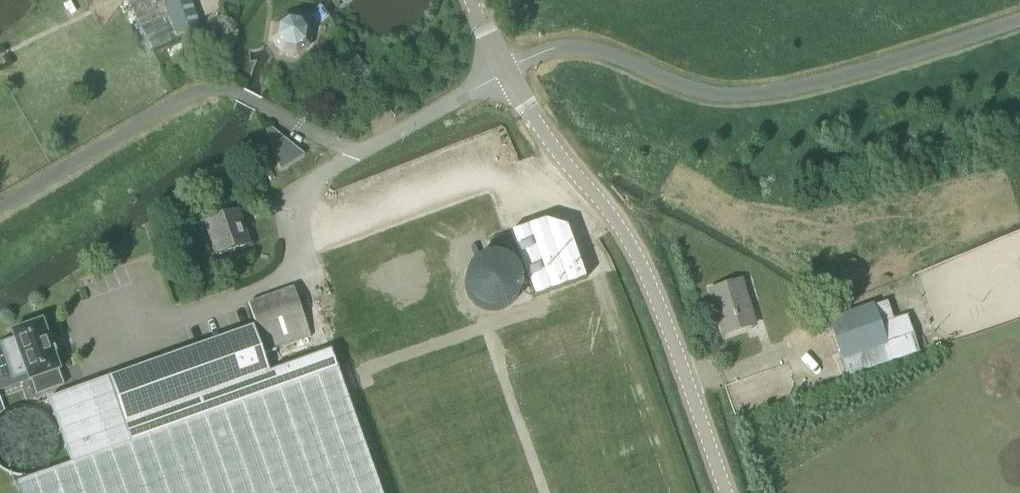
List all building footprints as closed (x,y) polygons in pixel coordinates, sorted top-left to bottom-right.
[(150,50),(180,37),(178,33),(198,26),(189,0),(126,0),(150,50)] [(272,39),(279,51),(294,54),(306,46),(308,30),(302,18),(287,16),(275,24),(272,39)] [(352,52),(337,66),(350,81),(365,66),(352,52)] [(271,128),(265,130),(280,169),(304,154),(271,128)] [(181,211),(186,227),(203,221),(215,256),(248,244),(236,209),(214,217),(209,201),(181,211)] [(544,220),(509,232),(532,298),(585,279),(566,226),(544,220)] [(741,279),(708,289),(722,335),(755,325),(741,279)] [(247,303),(254,324),(264,352),(310,337),(293,287),(247,303)] [(845,376),(918,352),(906,314),(879,323),(873,305),(826,320),(845,376)] [(15,384),(13,378),(25,374),(27,382),(30,381),(35,394),(62,385),(58,371),(60,370),(41,318),(9,330),(12,338),(0,342),(0,390),(15,384)] [(13,484),(16,492),(381,492),(331,351),(268,374),(251,326),(47,399),(70,464),(13,484)]
